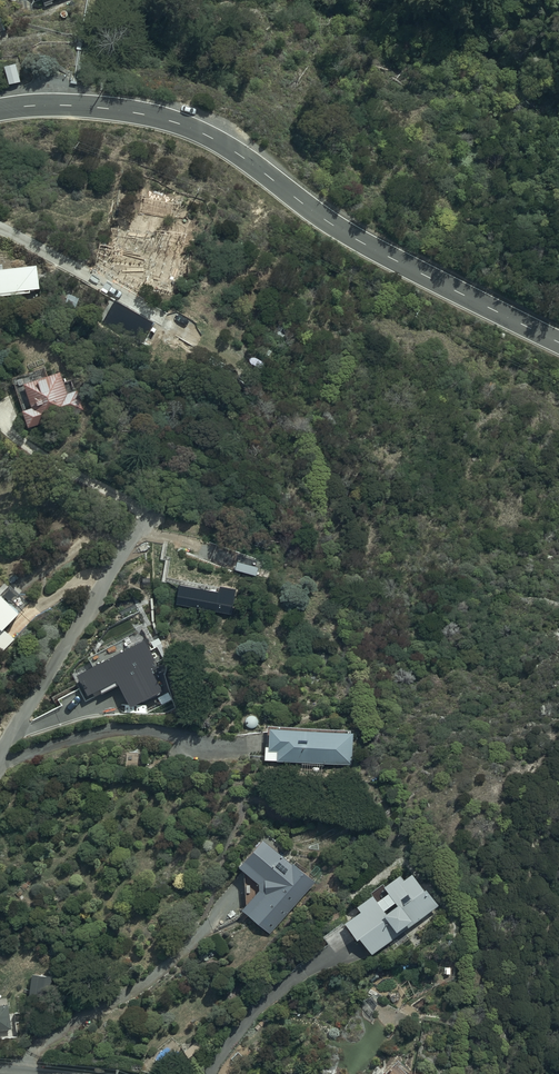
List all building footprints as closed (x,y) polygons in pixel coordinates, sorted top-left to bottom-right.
[(28,0),(11,0),(14,1),(14,10),(33,10),(33,4),(28,0)] [(23,81),(19,59),(6,61),(10,83),(23,81)] [(0,267),(0,295),(31,291),(31,288),(40,287),(38,263),(0,267)] [(80,296),(69,292),(64,304),(75,308),(80,296)] [(46,365),(14,374),(29,426),(44,422),(45,425),(51,423),(50,419),(84,410),(78,389),(67,392),(61,371),(49,374),(46,365)] [(16,639),(4,627),(21,609),(0,590),(0,656),(16,639)] [(253,714),(250,714),(250,715),(249,715),(248,716),(247,717),(247,718),(246,718),(246,719),(246,720),(246,721),(246,722),(246,723),(246,724),(247,724),(247,725),(248,726),(249,727),(250,727),(251,727),(251,728),(252,728),(253,728),(254,728),(254,727),(255,727),(256,727),(256,726),(257,726),(258,725),(258,724),(259,724),(259,723),(259,722),(259,721),(259,720),(259,719),(259,718),(258,717),(258,716),(257,716),(256,715),(255,715),(255,714),(254,714),(253,714)] [(352,733),(352,731),(268,727),(268,732),(269,733),(269,735),(270,735),(269,748),(265,748),(264,763),(353,767),(354,733),(352,733)] [(142,766),(142,751),(126,751),(126,769),(137,769),(137,766),(142,766)] [(270,932),(316,880),(292,858),(295,855),(288,848),(285,852),(264,835),(241,863),(246,868),(247,902),(242,908),(270,932)] [(362,910),(346,923),(358,940),(361,938),(373,955),(441,906),(428,888),(426,890),(414,873),(405,879),(402,874),(385,886),(390,892),(379,899),(375,893),(358,905),(362,910)] [(54,978),(33,974),(30,997),(51,1000),(54,978)] [(0,1007),(0,1033),(10,1032),(7,1006),(0,1007)]
